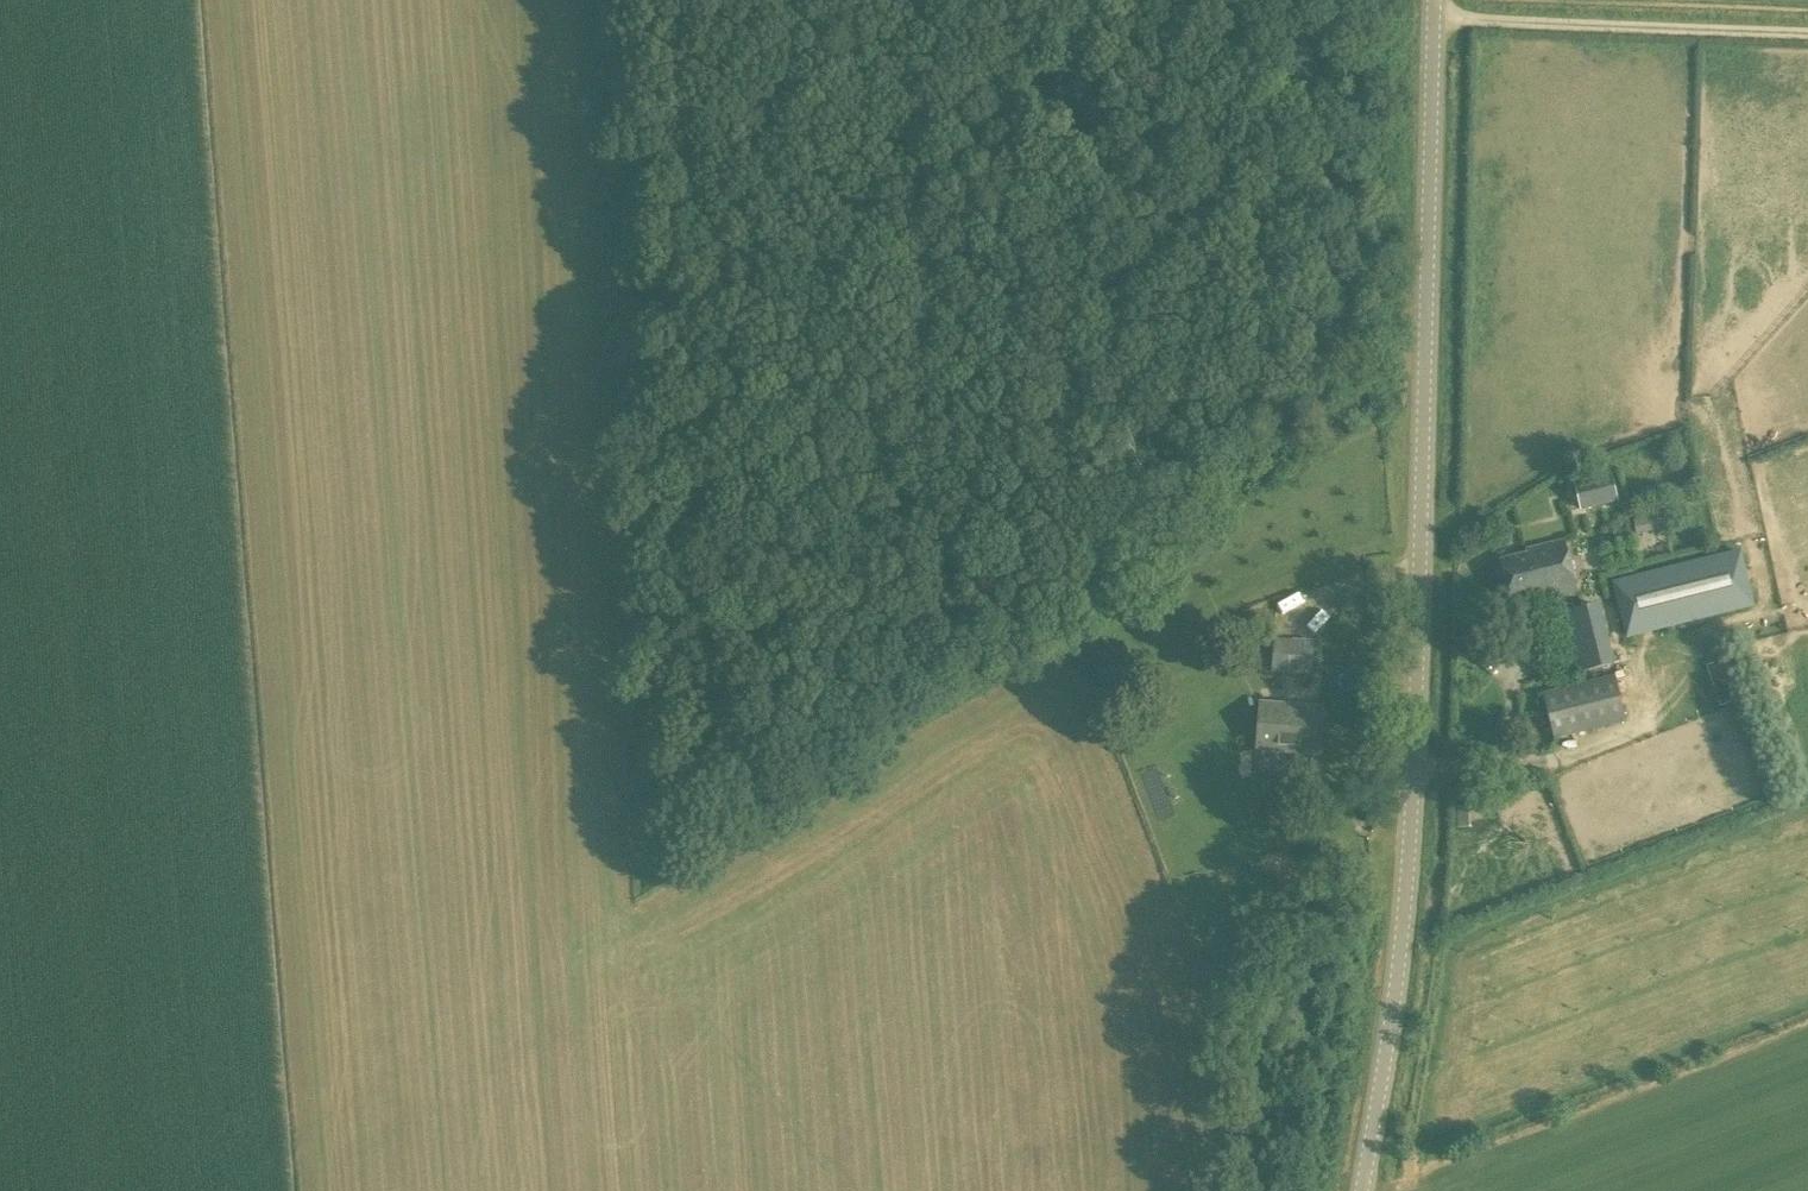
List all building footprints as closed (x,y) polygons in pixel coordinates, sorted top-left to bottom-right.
[(1611,476),(1574,485),(1575,486),(1581,510),(1617,501),(1611,476)] [(1531,603),(1577,591),(1565,540),(1525,550),(1526,554),(1500,560),(1511,604),(1530,599),(1531,603)] [(1729,573),(1632,595),(1643,647),(1741,624),(1729,573)] [(1574,676),(1614,665),(1599,603),(1558,613),(1574,676)] [(1314,642),(1275,639),(1272,674),(1312,677),(1314,642)] [(1553,739),(1625,722),(1614,675),(1542,692),(1553,739)] [(1319,753),(1322,708),(1260,703),(1257,748),(1319,753)] [(1470,806),(1456,807),(1457,827),(1471,827),(1470,806)]
